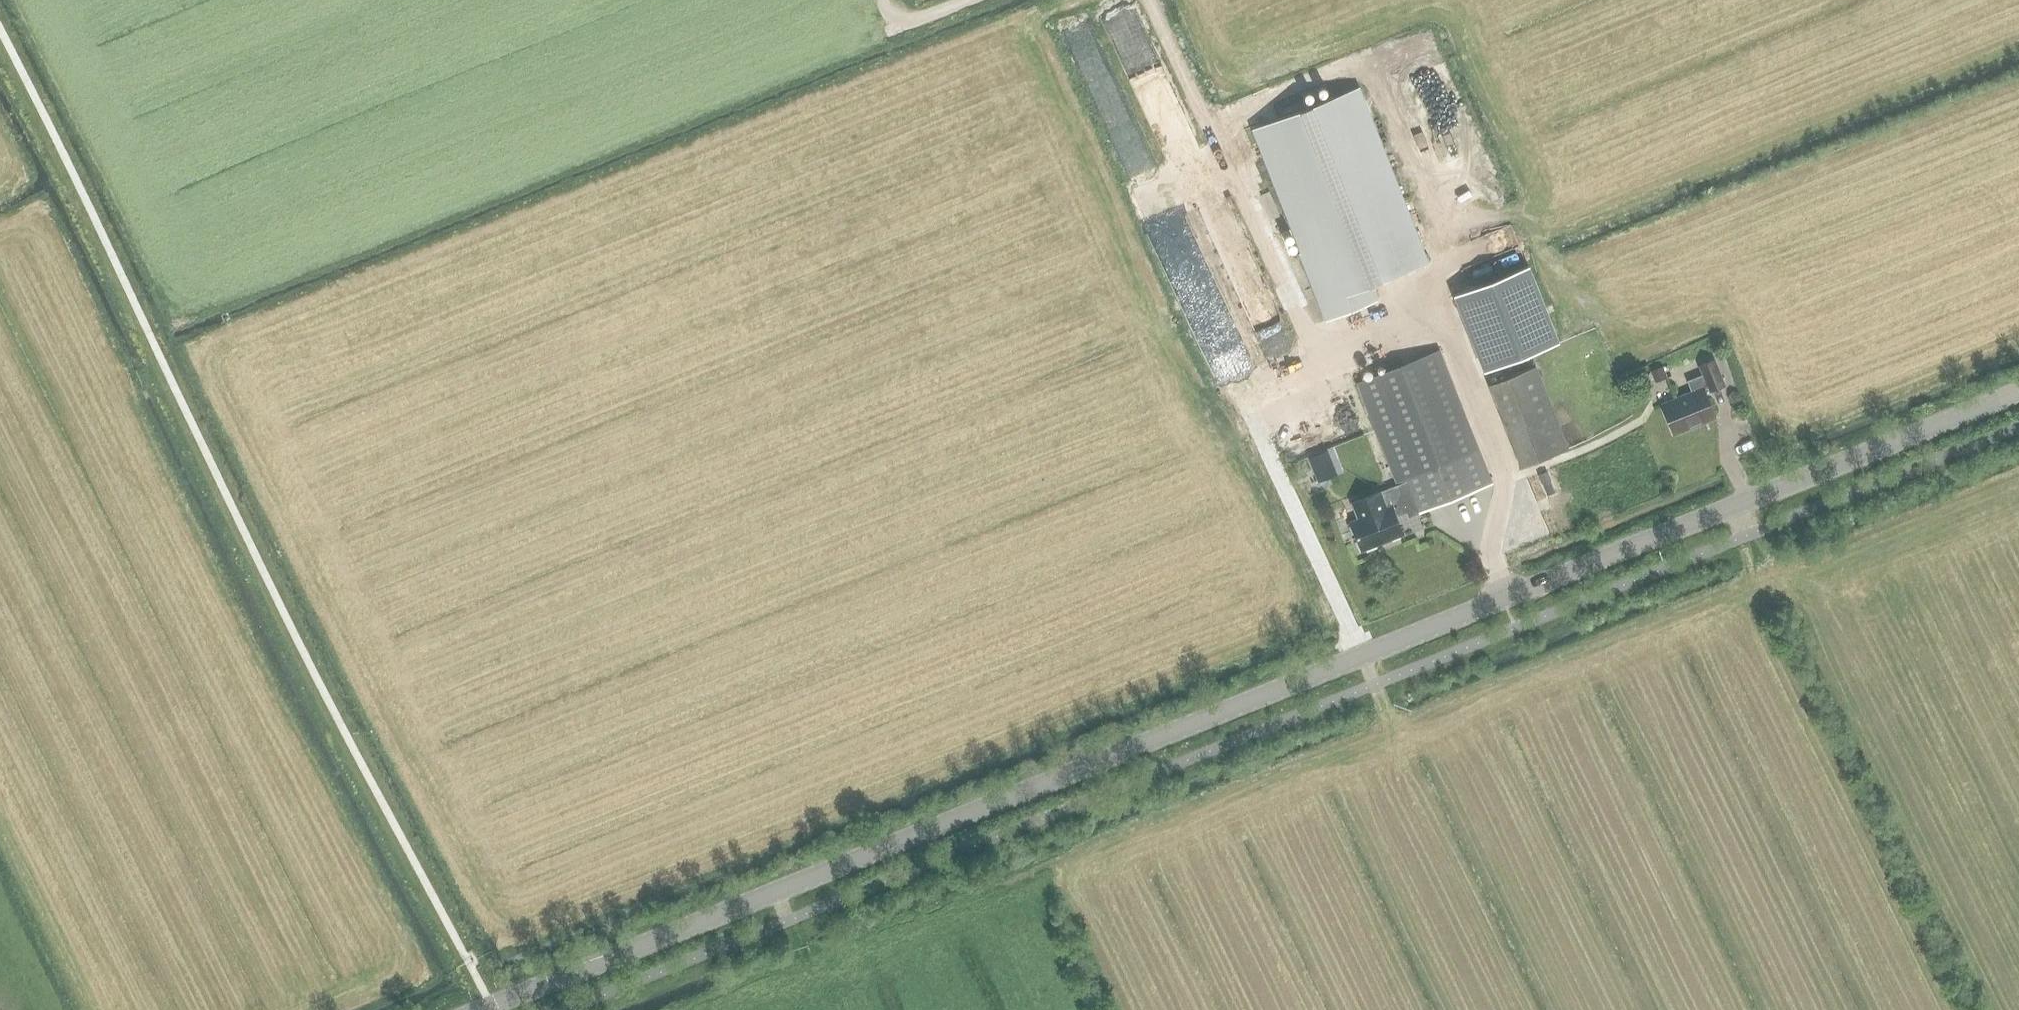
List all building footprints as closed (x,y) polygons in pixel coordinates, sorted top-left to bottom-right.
[(1254,130),(1261,149),(1303,253),(1298,255),(1324,321),(1376,301),(1369,284),(1423,263),(1353,90),(1254,130)] [(1454,295),(1484,371),(1559,342),(1529,266),(1454,295)] [(1356,384),(1398,485),(1353,504),(1359,520),(1351,523),(1363,551),(1403,534),(1396,517),(1408,512),(1410,517),(1493,483),(1439,350),(1356,384)] [(1687,381),(1691,392),(1661,405),(1672,434),(1714,417),(1703,389),(1707,387),(1709,391),(1723,385),(1713,360),(1699,366),(1703,375),(1687,381)] [(1663,366),(1650,371),(1655,382),(1668,377),(1663,366)] [(1505,422),(1522,467),(1567,449),(1550,405),(1505,422)] [(1308,458),(1313,471),(1333,463),(1328,450),(1308,458)]
